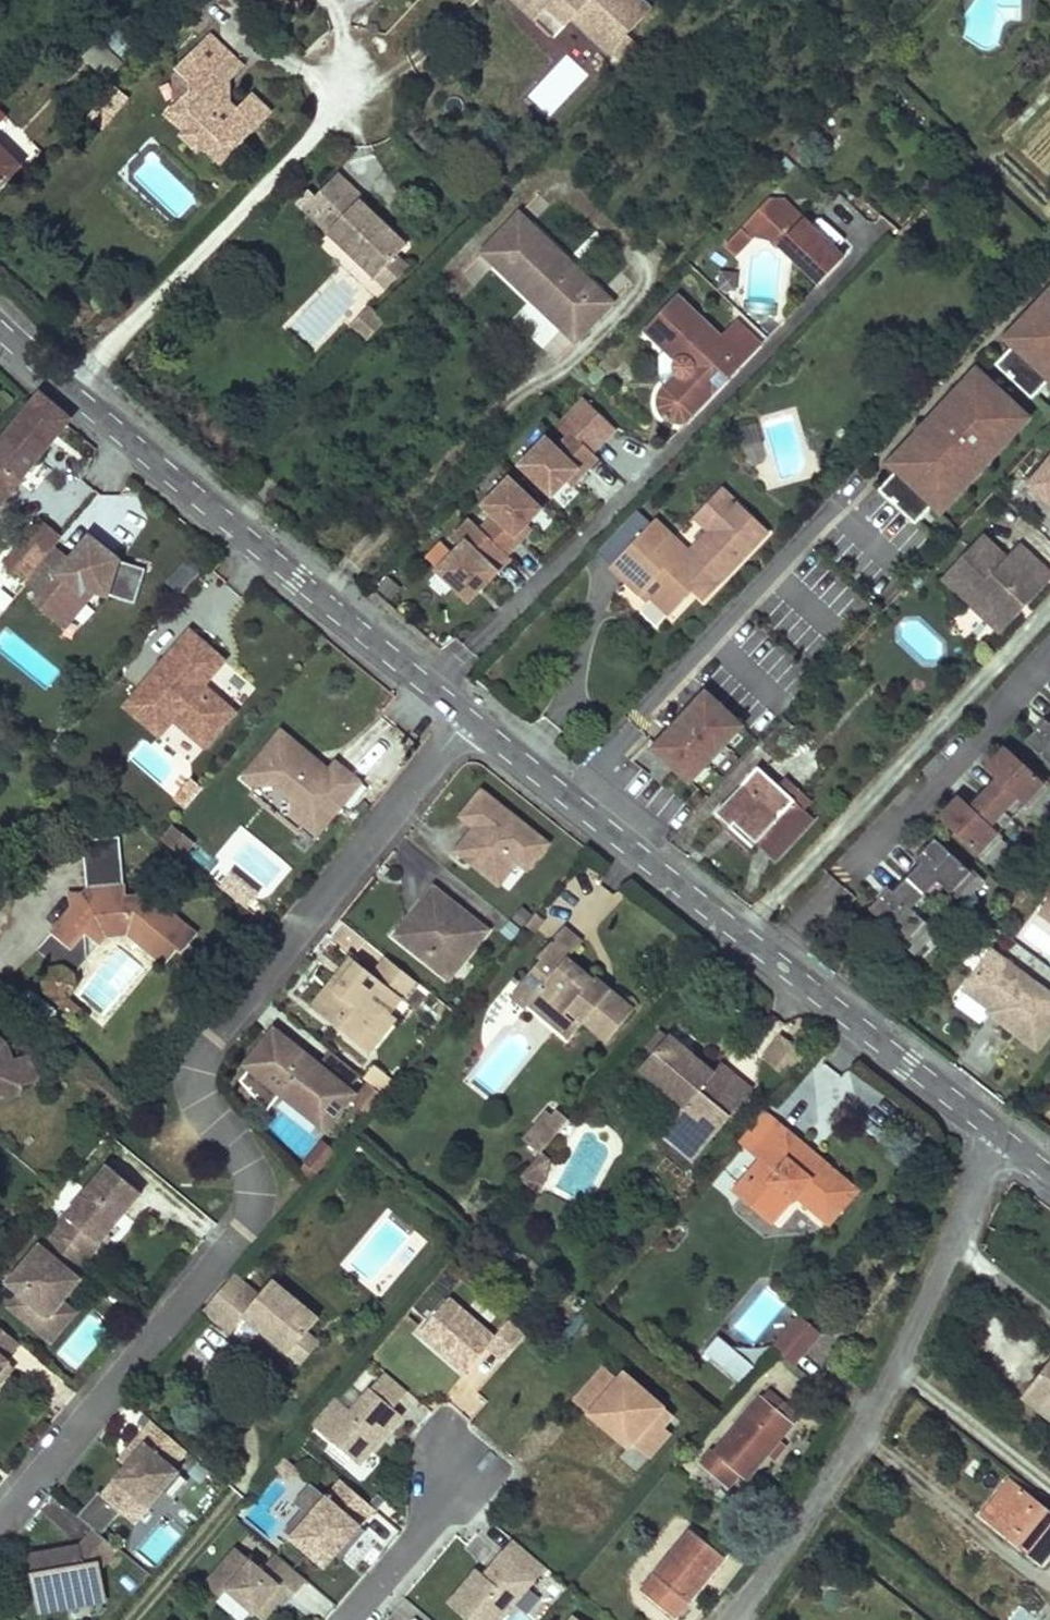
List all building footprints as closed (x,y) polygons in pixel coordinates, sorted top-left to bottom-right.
[(520,7),(535,21),(546,9),(537,0),(526,0),(525,2),(523,0),(512,0),(520,7)] [(643,0),(537,0),(546,9),(535,21),(553,39),(571,20),(584,32),(586,30),(596,39),(594,41),(608,55),(611,52),(619,61),(636,43),(627,35),(652,9),(643,0)] [(297,2),(288,2),(289,11),(297,11),(297,2)] [(118,30),(106,42),(126,61),(138,49),(118,30)] [(594,41),(596,39),(586,30),(584,32),(594,41)] [(241,66),(210,37),(179,70),(182,72),(193,83),(193,91),(182,103),(171,114),(189,131),(204,145),(207,148),(212,142),(227,156),(268,112),(252,97),(238,111),(231,105),(221,95),(221,88),(231,77),(241,66)] [(118,69),(125,63),(101,40),(95,46),(118,69)] [(118,69),(95,46),(83,57),(107,81),(118,69)] [(182,72),(176,79),(176,97),(182,103),(193,91),(193,83),(182,72)] [(231,105),(231,77),(221,88),(221,95),(231,105)] [(90,117),(103,128),(127,99),(114,88),(90,117)] [(199,151),(204,145),(189,131),(184,136),(199,151)] [(222,162),(227,156),(212,142),(207,148),(222,162)] [(19,167),(0,148),(0,186),(19,167)] [(304,210),(375,278),(396,256),(406,246),(360,202),(363,198),(338,174),(304,210)] [(774,241),(819,284),(842,258),(804,221),(804,220),(783,200),(770,200),(724,247),(734,256),(751,239),(771,244),(774,241)] [(614,302),(519,213),(482,252),(576,341),(614,302)] [(407,266),(396,256),(375,278),(386,288),(407,266)] [(997,338),(1006,346),(1045,382),(1049,386),(1049,280),(997,338)] [(761,345),(737,323),(722,339),(678,297),(646,332),(677,361),(675,363),(674,365),(674,367),(674,370),(675,372),(677,374),(664,388),(661,392),(659,397),(658,402),(659,408),(661,413),(665,416),(669,420),(674,422),(679,422),(685,421),(689,419),(693,416),(713,395),(745,362),(761,345)] [(385,322),(369,307),(356,320),(372,335),(385,322)] [(372,335),(356,320),(350,327),(366,342),(372,335)] [(1045,382),(1006,346),(991,363),(1029,399),(1045,382)] [(1030,417),(972,364),(881,463),(890,472),(929,508),(939,517),(1030,417)] [(0,443),(0,505),(67,424),(70,419),(40,394),(34,402),(0,443)] [(581,396),(557,421),(568,431),(554,446),(541,433),(511,465),(548,500),(567,480),(572,485),(597,458),(592,454),(616,429),(581,396)] [(1025,488),(1049,510),(1049,459),(1025,488)] [(929,508),(890,472),(874,489),(913,525),(929,508)] [(531,532),(523,525),(540,508),(505,474),(475,505),(488,517),(476,529),(505,558),(531,532)] [(736,504),(722,490),(696,518),(710,531),(689,553),(693,556),(717,531),(714,527),(736,504)] [(767,533),(736,504),(714,527),(717,531),(693,556),(689,553),(655,520),(610,567),(639,595),(644,590),(651,597),(670,615),(694,590),(704,599),(767,533)] [(41,519),(4,564),(26,582),(54,548),(63,537),(41,519)] [(447,538),(454,545),(428,571),(464,605),(489,579),(490,580),(509,561),(505,558),(476,529),(465,519),(447,538)] [(1019,604),(1021,606),(1049,577),(1027,556),(1014,569),(1002,558),(978,535),(942,574),(968,598),(963,603),(996,634),(1015,613),(1012,611),(1019,604)] [(146,573),(122,565),(91,539),(71,563),(54,548),(26,582),(22,587),(39,601),(32,609),(63,635),(92,601),(107,606),(111,599),(135,607),(146,573)] [(1027,556),(1015,544),(1002,558),(1014,569),(1027,556)] [(178,566),(170,588),(187,595),(195,573),(178,566)] [(963,603),(968,598),(942,574),(937,579),(963,603)] [(646,602),(651,597),(644,590),(639,595),(646,602)] [(1019,604),(1012,611),(1015,613),(1021,606),(1019,604)] [(188,633),(137,692),(171,721),(203,749),(232,714),(208,694),(204,699),(196,693),(201,687),(222,663),(188,633)] [(208,694),(201,687),(196,693),(204,699),(208,694)] [(740,727),(700,689),(644,748),(684,786),(740,727)] [(171,721),(137,692),(123,708),(156,737),(171,721)] [(1046,724),(1041,719),(1020,742),(1049,769),(1049,720),(1046,724)] [(364,780),(337,758),(330,766),(325,772),(315,764),(309,764),(309,760),(314,753),(282,726),(243,773),(259,785),(274,783),(292,798),(293,814),(319,835),(364,780)] [(977,856),(1043,784),(1000,745),(981,766),(993,777),(966,806),(954,794),(933,816),(977,856)] [(330,766),(314,753),(309,760),(309,764),(315,764),(325,772),(330,766)] [(733,822),(756,843),(774,860),(813,818),(758,768),(716,813),(730,826),(733,822)] [(527,866),(546,842),(483,791),(463,815),(477,826),(458,849),(494,878),(513,855),(517,858),(527,866)] [(749,851),(756,843),(733,822),(730,826),(726,830),(749,851)] [(83,841),(84,861),(121,858),(119,838),(83,841)] [(901,943),(968,870),(932,838),(912,859),(917,864),(890,892),(885,887),(865,910),(901,943)] [(517,858),(513,855),(494,878),(498,881),(517,858)] [(84,861),(87,888),(88,889),(51,934),(70,949),(84,933),(99,945),(106,937),(128,935),(166,966),(179,949),(183,952),(197,935),(150,896),(125,898),(121,858),(84,861)] [(251,907),(258,889),(227,877),(220,895),(251,907)] [(448,977),(486,929),(433,886),(420,901),(430,909),(422,917),(413,918),(398,937),(448,977)] [(422,917),(430,909),(420,901),(394,934),(398,937),(413,918),(422,917)] [(1039,919),(1049,927),(1049,904),(1039,919)] [(537,913),(526,926),(534,933),(545,920),(537,913)] [(541,961),(521,984),(535,996),(532,1000),(559,1023),(565,1016),(580,999),(593,1010),(583,1022),(607,1042),(634,1010),(610,990),(606,995),(593,984),(595,981),(569,959),(582,943),(565,928),(538,958),(541,961)] [(70,949),(51,934),(38,950),(60,968),(65,969),(69,971),(73,976),(99,945),(84,933),(70,949)] [(1037,1048),(1049,1030),(1049,995),(992,952),(964,990),(991,1009),(996,1002),(1007,1009),(1001,1017),(1018,1029),(1016,1033),(1037,1048)] [(315,1010),(356,960),(349,955),(309,1005),(315,1010)] [(354,1041),(378,1012),(387,1010),(390,1013),(402,998),(405,1000),(419,983),(385,955),(371,973),(356,960),(315,1010),(354,1041)] [(75,980),(73,976),(69,971),(65,969),(60,968),(55,969),(51,971),(47,975),(46,980),(45,985),(47,990),(51,994),(55,997),(60,998),(65,997),(70,994),(73,990),(75,985),(75,980)] [(593,984),(606,995),(610,990),(597,979),(595,981),(593,984)] [(521,984),(510,997),(524,1009),(532,1000),(535,996),(521,984)] [(565,1016),(578,1028),(583,1022),(593,1010),(580,999),(565,1016)] [(996,1002),(991,1009),(988,1012),(1016,1033),(1018,1029),(1001,1017),(1007,1009),(996,1002)] [(368,1053),(396,1018),(390,1013),(387,1010),(378,1012),(354,1041),(368,1053)] [(776,1034),(761,1067),(789,1080),(805,1048),(776,1034)] [(687,1050),(669,1035),(640,1069),(684,1107),(661,1134),(692,1161),(751,1090),(720,1064),(713,1072),(692,1055),(689,1059),(683,1054),(687,1050)] [(368,1081),(330,1050),(313,1072),(271,1037),(250,1063),(252,1064),(241,1079),(268,1110),(283,1090),(324,1124),(349,1094),(354,1098),(368,1081)] [(6,1045),(0,1040),(0,1088),(2,1093),(8,1097),(19,1093),(22,1087),(37,1081),(27,1054),(12,1060),(6,1045)] [(692,1055),(687,1050),(683,1054),(689,1059),(692,1055)] [(541,1152),(569,1119),(558,1109),(553,1115),(548,1110),(524,1138),(541,1152)] [(737,1140),(751,1153),(777,1122),(762,1110),(737,1140)] [(760,1160),(733,1192),(759,1215),(763,1211),(779,1191),(792,1202),(796,1197),(829,1225),(858,1190),(813,1152),(806,1161),(795,1152),(802,1144),(777,1122),(751,1153),(760,1160)] [(313,1182),(336,1155),(322,1143),(299,1170),(313,1182)] [(813,1152),(802,1144),(795,1152),(806,1161),(813,1152)] [(541,1152),(534,1160),(539,1165),(533,1175),(527,1183),(537,1191),(544,1183),(549,1159),(541,1152)] [(539,1165),(534,1160),(520,1177),(527,1183),(533,1175),(539,1165)] [(86,1257),(141,1193),(108,1164),(53,1229),(86,1257)] [(763,1211),(776,1222),(792,1202),(779,1191),(763,1211)] [(60,1301),(56,1297),(62,1290),(69,1290),(78,1279),(72,1273),(86,1257),(53,1229),(9,1282),(21,1292),(10,1306),(37,1328),(60,1301)] [(203,1311),(216,1322),(246,1285),(233,1274),(203,1311)] [(246,1285),(216,1322),(230,1333),(244,1317),(264,1333),(267,1330),(272,1334),(269,1337),(289,1354),(307,1333),(318,1319),(273,1281),(260,1296),(246,1285)] [(60,1301),(69,1290),(62,1290),(56,1297),(60,1301)] [(508,1321),(495,1338),(449,1299),(419,1334),(465,1373),(487,1347),(504,1361),(525,1335),(508,1321)] [(49,1339),(72,1311),(60,1301),(37,1328),(49,1339)] [(799,1314),(772,1347),(795,1366),(822,1334),(799,1314)] [(8,1362),(5,1359),(19,1343),(0,1327),(0,1371),(8,1362)] [(307,1333),(289,1354),(302,1364),(319,1343),(307,1333)] [(755,1370),(719,1339),(704,1357),(740,1387),(755,1370)] [(1027,1391),(1049,1410),(1049,1361),(1027,1391)] [(13,1366),(8,1362),(0,1371),(0,1376),(3,1378),(13,1366)] [(630,1457),(635,1451),(651,1465),(673,1439),(666,1433),(677,1421),(625,1377),(619,1384),(603,1371),(574,1405),(590,1419),(588,1421),(630,1457)] [(385,1373),(351,1413),(335,1399),(313,1424),(360,1465),(401,1416),(393,1409),(407,1392),(385,1373)] [(768,1390),(762,1397),(793,1422),(798,1416),(768,1390)] [(1027,1391),(1022,1397),(1049,1419),(1049,1410),(1027,1391)] [(712,1450),(700,1464),(727,1487),(738,1473),(745,1479),(766,1453),(779,1439),(793,1422),(762,1397),(715,1452),(712,1450)] [(811,1414),(816,1423),(828,1415),(822,1406),(811,1414)] [(170,1500),(201,1465),(152,1423),(137,1440),(144,1447),(125,1468),(101,1497),(132,1524),(161,1491),(170,1500)] [(766,1453),(773,1459),(785,1445),(779,1439),(766,1453)] [(137,1440),(118,1462),(125,1468),(144,1447),(137,1440)] [(292,1483),(299,1475),(282,1460),(275,1468),(292,1483)] [(982,1515),(1042,1562),(1049,1551),(1049,1514),(1009,1481),(982,1515)] [(349,1551),(366,1532),(359,1527),(374,1510),(341,1482),(327,1499),(310,1484),(294,1503),(302,1510),(310,1518),(292,1539),(325,1567),(335,1555),(343,1546),(349,1551)] [(302,1510),(283,1532),(292,1539),(310,1518),(302,1510)] [(491,1524),(469,1549),(486,1563),(508,1539),(491,1524)] [(87,1587),(101,1585),(97,1564),(104,1563),(116,1548),(93,1530),(79,1546),(29,1555),(38,1609),(89,1600),(87,1587)] [(692,1530),(655,1575),(663,1582),(651,1596),(675,1616),(724,1556),(692,1530)] [(482,1578),(477,1584),(470,1578),(448,1604),(467,1619),(501,1619),(546,1567),(513,1540),(484,1575),(482,1578)] [(335,1555),(341,1561),(349,1551),(343,1546),(335,1555)] [(292,1598),(306,1581),(275,1554),(261,1571),(236,1549),(206,1584),(221,1597),(226,1590),(255,1615),(261,1619),(264,1619),(286,1594),(292,1598)] [(477,1570),(470,1578),(477,1584),(482,1578),(484,1575),(477,1570)] [(655,1575),(643,1589),(651,1596),(663,1582),(655,1575)] [(89,1600),(103,1597),(101,1585),(87,1587),(89,1600)] [(221,1597),(215,1603),(235,1619),(251,1619),(255,1615),(226,1590),(221,1597)]
